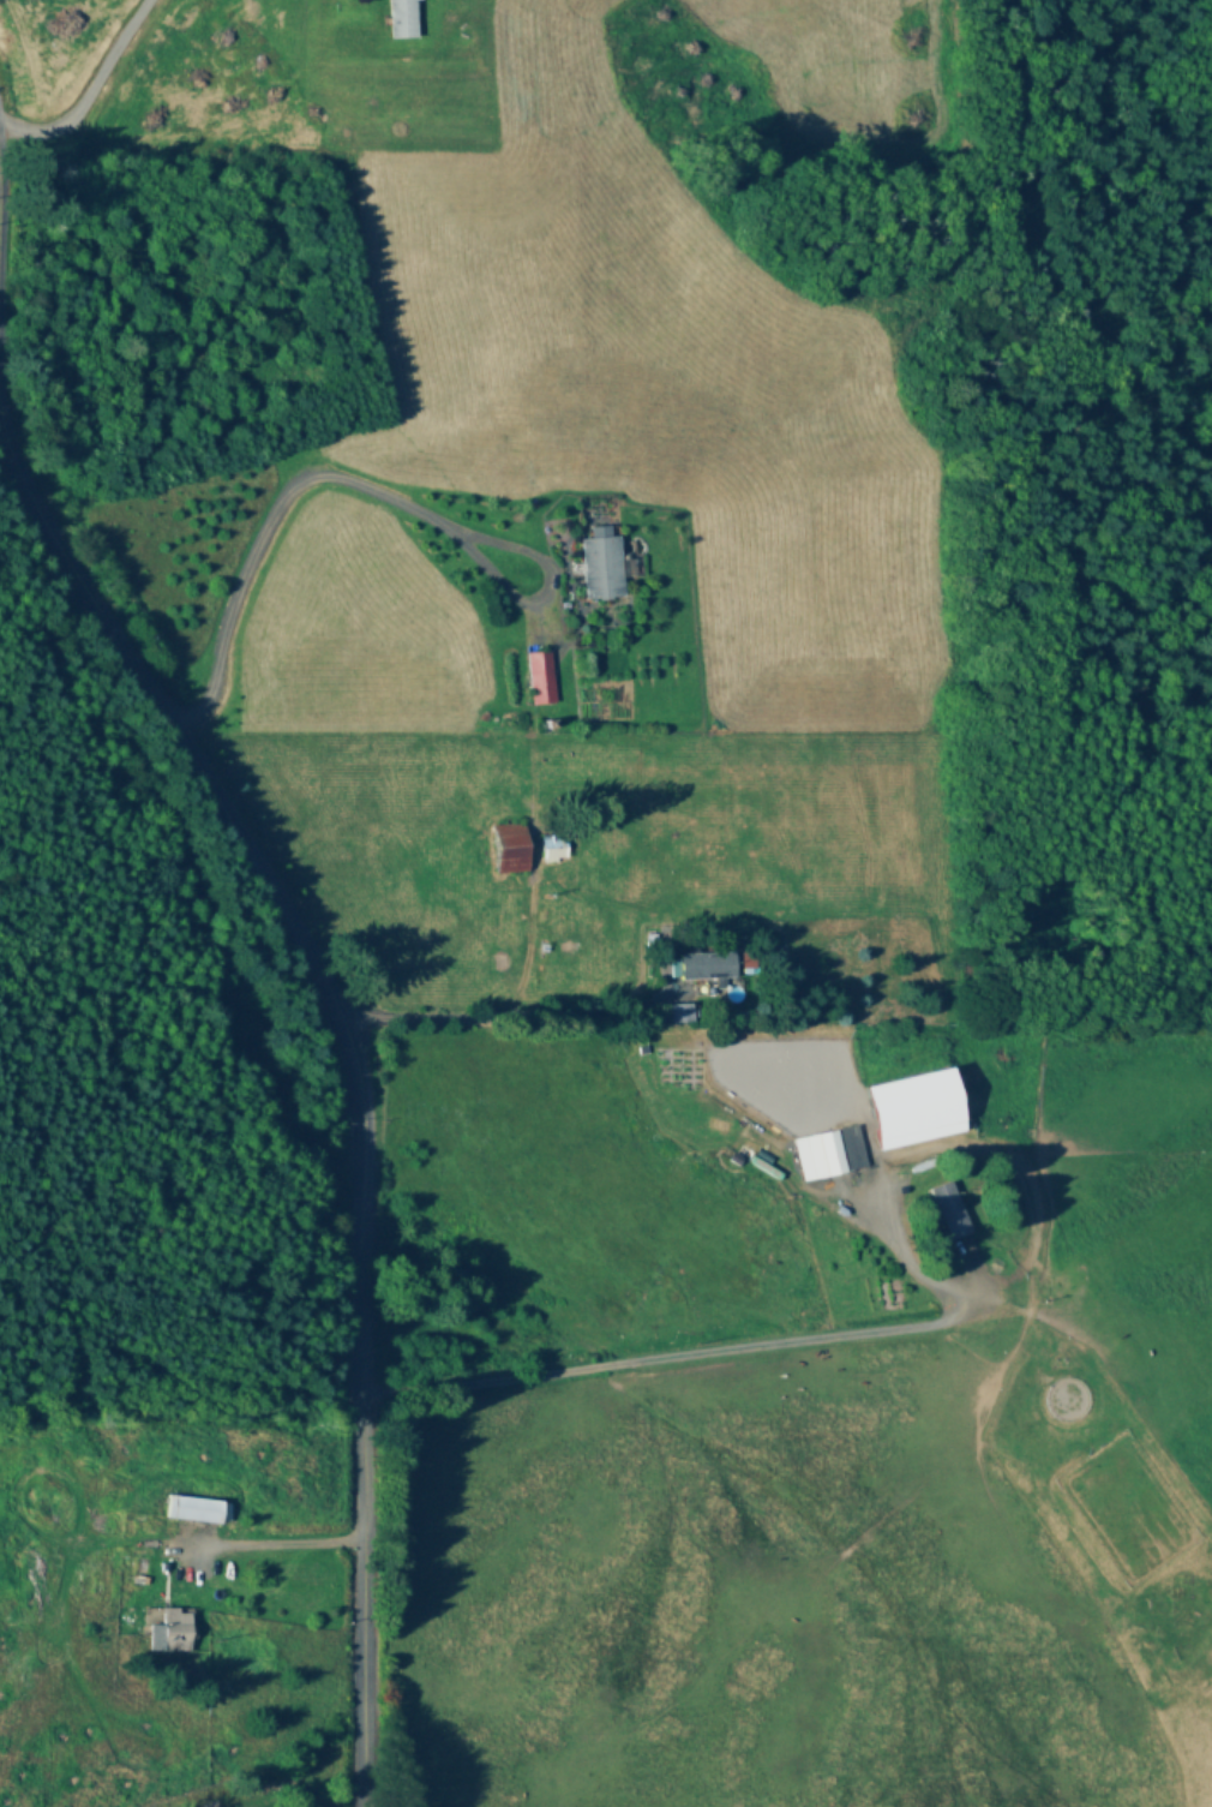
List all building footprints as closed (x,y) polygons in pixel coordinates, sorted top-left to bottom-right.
[(418,0),(390,0),(390,39),(418,39),(418,0)] [(582,602),(622,601),(619,538),(580,539),(582,602)] [(552,704),(549,653),(525,655),(529,706),(552,704)] [(492,826),(492,874),(526,873),(526,826),(492,826)] [(539,862),(565,862),(565,838),(539,838),(539,862)] [(737,980),(737,953),(678,954),(678,980),(737,980)] [(955,1070),(867,1085),(878,1150),(966,1134),(955,1070)] [(866,1170),(858,1126),(792,1139),(801,1183),(866,1170)] [(929,1191),(950,1242),(972,1234),(951,1182),(929,1191)] [(168,1518),(224,1525),(227,1502),(171,1495),(168,1518)] [(191,1654),(192,1609),(163,1609),(162,1627),(149,1626),(149,1654),(191,1654)]
